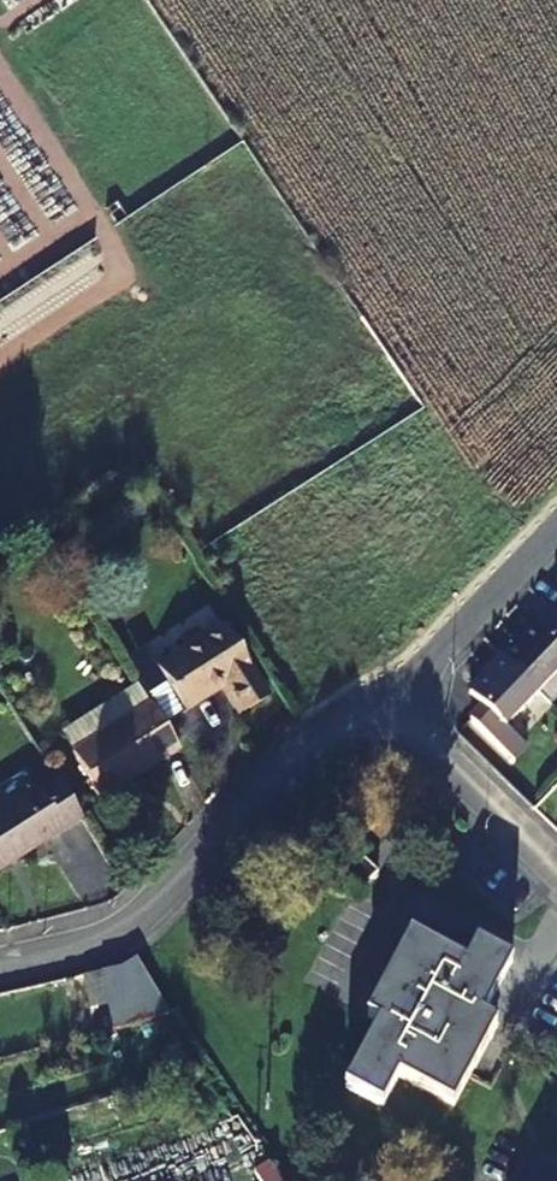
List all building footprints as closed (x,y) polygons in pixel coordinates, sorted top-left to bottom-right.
[(540,693),(556,675),(556,614),(542,628),(537,624),(520,641),(515,636),(499,653),(540,693)] [(179,708),(204,692),(207,698),(220,690),(237,718),(265,700),(221,628),(154,670),(179,708)] [(527,746),(508,726),(540,693),(499,653),(482,670),(486,675),(470,691),(483,704),(471,717),(515,759),(527,746)] [(182,714),(207,698),(204,692),(179,708),(182,714)] [(128,774),(131,779),(177,750),(148,705),(70,753),(95,794),(128,774)] [(99,799),(131,779),(128,774),(95,794),(99,799)] [(59,831),(78,818),(53,779),(36,791),(33,785),(0,806),(0,869),(9,863),(6,859),(55,826),(59,831)] [(355,884),(360,890),(377,873),(361,858),(345,875),(355,884)] [(454,1105),(479,1058),(497,1024),(484,1017),(513,962),(478,944),(467,964),(413,936),(369,1017),(380,1024),(346,1087),(382,1107),(398,1078),(454,1105)] [(173,1012),(138,960),(124,968),(101,973),(109,1005),(116,1028),(173,1012)] [(101,973),(84,977),(90,1003),(91,1009),(109,1005),(101,973)]
